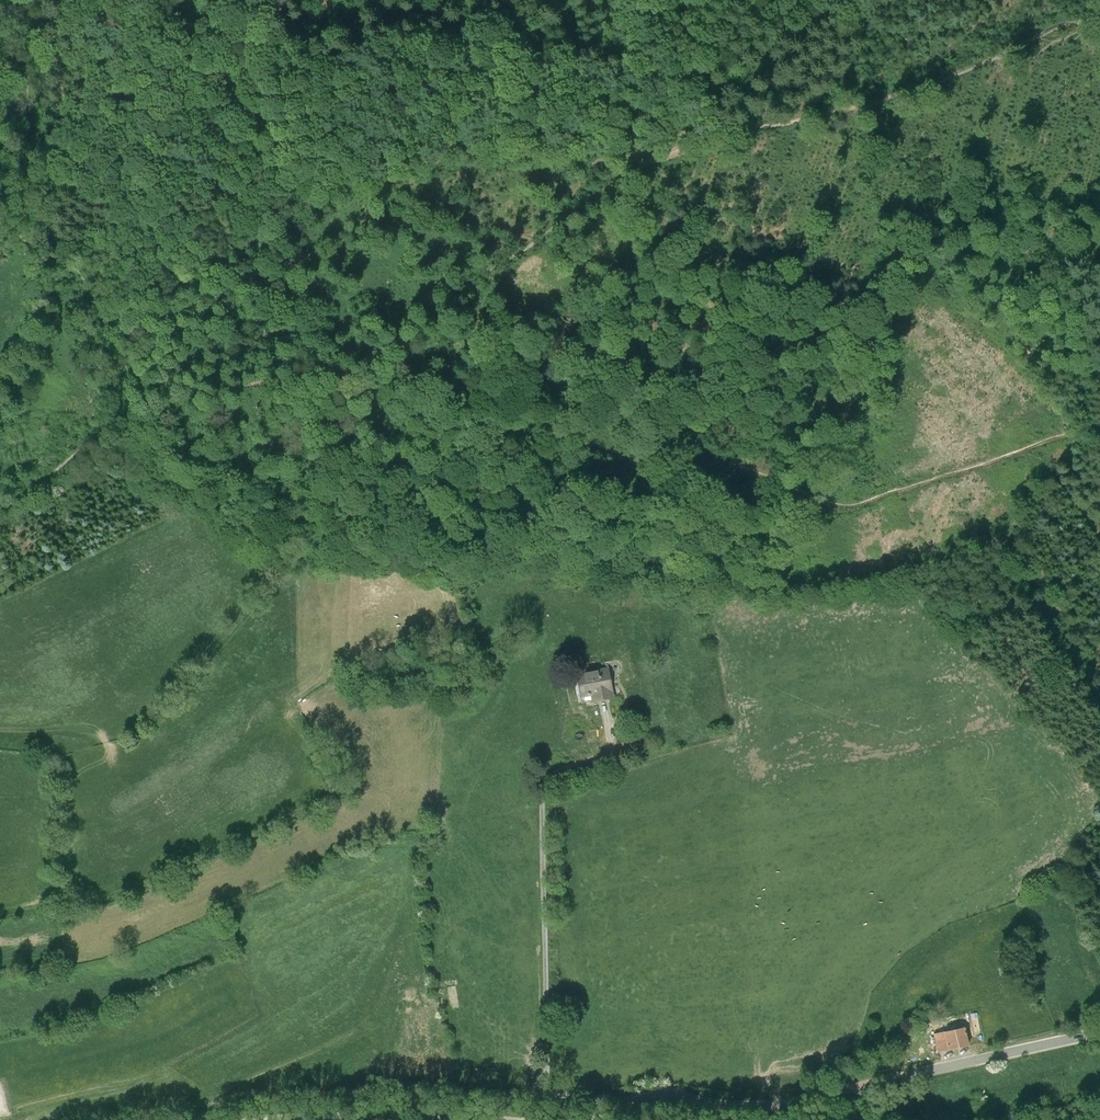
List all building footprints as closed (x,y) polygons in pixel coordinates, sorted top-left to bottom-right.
[(611,669),(579,675),(583,698),(592,697),(593,704),(616,700),(611,669)] [(972,1033),(940,1040),(944,1058),(976,1051),(972,1033)]
